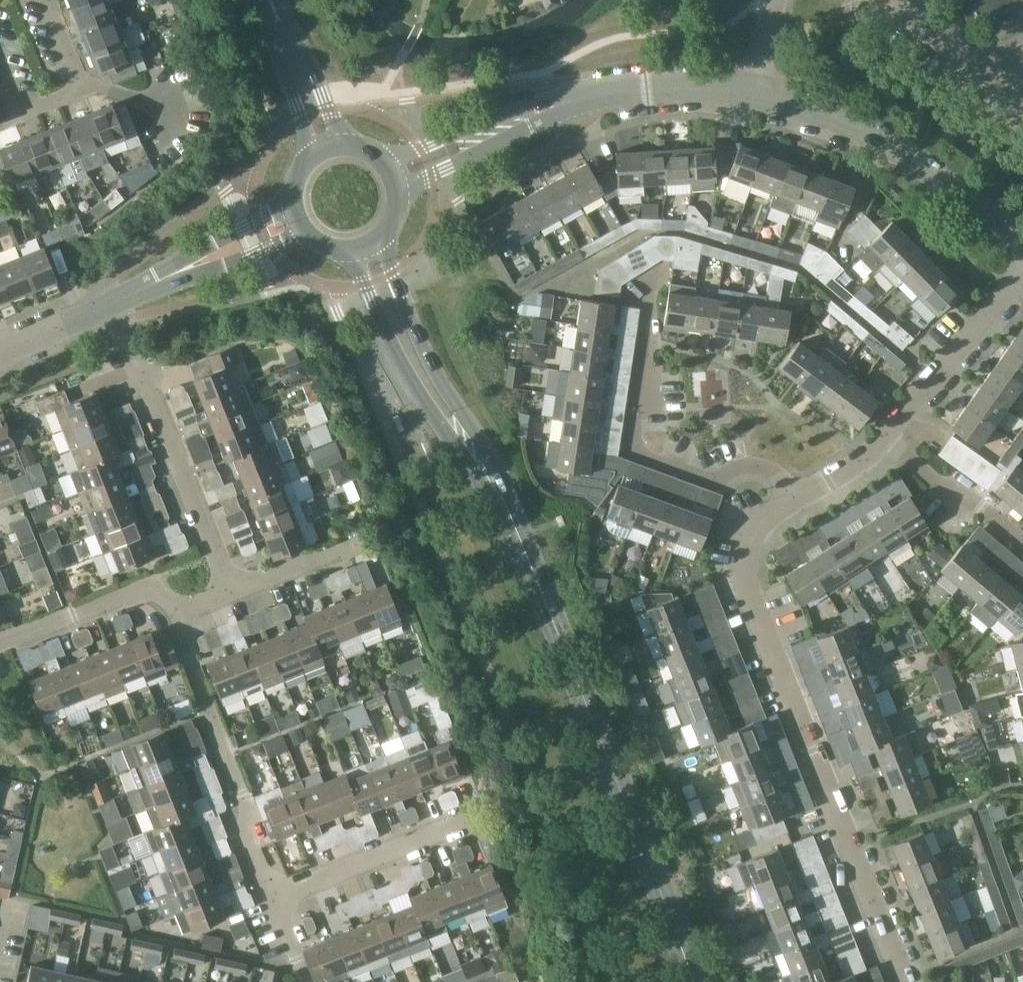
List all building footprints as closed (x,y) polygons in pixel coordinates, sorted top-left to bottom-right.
[(72,8),(93,0),(69,0),(72,8)] [(81,31),(114,17),(109,4),(121,0),(93,0),(72,8),(81,31)] [(176,9),(179,17),(189,13),(184,0),(182,0),(177,2),(176,9)] [(558,0),(542,0),(547,9),(559,3),(558,0)] [(968,24),(1022,2),(1022,0),(958,0),(968,24)] [(81,31),(90,53),(142,32),(138,23),(120,30),(114,17),(81,31)] [(142,32),(90,53),(99,76),(108,72),(113,84),(136,75),(131,63),(132,63),(127,49),(146,42),(142,32)] [(153,32),(144,36),(147,42),(156,38),(153,32)] [(112,104),(89,113),(102,147),(124,138),(128,149),(141,144),(126,105),(114,110),(112,104)] [(89,113),(66,122),(80,156),(102,147),(89,113)] [(66,122),(44,131),(65,182),(75,178),(76,176),(69,160),(80,156),(66,122)] [(22,140),(35,173),(45,169),(52,185),(55,186),(65,182),(44,131),(22,140)] [(35,173),(22,140),(0,149),(0,151),(12,182),(35,173)] [(745,202),(752,184),(763,153),(740,144),(722,194),(745,202)] [(714,146),(688,148),(690,181),(690,190),(716,188),(714,146)] [(688,148),(665,149),(667,183),(690,181),(688,148)] [(665,149),(641,151),(643,184),(667,183),(665,149)] [(617,167),(595,178),(603,192),(607,199),(619,193),(619,196),(644,194),(643,184),(641,151),(616,152),(617,167)] [(752,184),(774,193),(786,161),(763,153),(752,184)] [(793,213),(797,201),(809,170),(786,161),(774,193),(770,205),(793,213)] [(587,162),(565,174),(581,204),(603,192),(595,178),(587,162)] [(132,192),(158,173),(150,163),(119,176),(132,192)] [(797,201),(819,209),(831,178),(809,170),(797,201)] [(565,174),(543,186),(559,216),(581,204),(565,174)] [(838,229),(842,218),(843,218),(854,186),(831,178),(819,209),(815,221),(838,229)] [(543,186),(523,197),(539,227),(559,216),(543,186)] [(117,191),(103,202),(111,212),(125,201),(117,191)] [(523,197),(502,209),(518,239),(539,227),(523,197)] [(17,201),(2,208),(6,219),(22,213),(17,201)] [(111,212),(103,202),(90,213),(98,223),(111,212)] [(518,239),(502,209),(480,222),(496,251),(518,239)] [(848,230),(856,239),(873,222),(865,213),(848,230)] [(637,228),(662,229),(662,219),(637,218),(637,228)] [(662,229),(684,230),(686,219),(662,219),(662,229)] [(684,230),(708,236),(710,227),(686,219),(684,230)] [(868,244),(886,262),(910,239),(892,221),(882,231),(868,244)] [(865,248),(868,244),(882,231),(873,222),(856,239),(865,248)] [(73,225),(57,232),(62,243),(77,237),(73,225)] [(621,225),(599,237),(604,246),(626,234),(621,225)] [(708,236),(730,243),(733,233),(710,227),(708,236)] [(62,243),(57,232),(41,238),(46,250),(62,243)] [(730,243),(754,250),(757,240),(733,233),(730,243)] [(652,265),(661,259),(655,235),(639,244),(652,265)] [(674,261),(676,245),(678,235),(655,235),(661,259),(674,261)] [(676,245),(700,253),(703,243),(678,235),(676,245)] [(599,237),(578,249),(583,258),(604,246),(599,237)] [(896,285),(903,279),(927,256),(910,239),(886,262),(880,268),(896,285)] [(754,250),(776,257),(780,247),(757,240),(754,250)] [(700,253),(724,260),(726,250),(703,243),(700,253)] [(641,271),(652,265),(639,244),(629,251),(641,271)] [(44,247),(21,256),(34,289),(57,280),(44,247)] [(776,257),(800,264),(803,254),(780,247),(776,257)] [(578,249),(558,260),(563,269),(583,258),(578,249)] [(750,257),(726,250),(724,260),(747,267),(750,257)] [(631,278),(641,271),(629,251),(618,257),(631,278)] [(801,264),(818,278),(835,259),(826,251),(819,259),(803,254),(800,264),(801,264)] [(0,264),(0,270),(11,298),(34,289),(21,256),(0,264)] [(903,279),(920,296),(943,273),(927,256),(903,279)] [(621,284),(631,278),(618,257),(599,270),(621,284)] [(747,267),(770,274),(773,264),(750,257),(747,267)] [(818,278),(847,302),(853,294),(840,284),(835,278),(844,268),(835,259),(818,278)] [(558,260),(536,272),(541,281),(563,269),(558,260)] [(765,306),(760,339),(785,343),(790,310),(777,308),(778,302),(781,302),(785,278),(794,281),(797,271),(773,264),(770,274),(765,306)] [(11,298),(0,270),(0,303),(11,298)] [(619,296),(621,284),(599,270),(596,292),(619,296)] [(541,281),(536,272),(514,284),(519,293),(541,281)] [(943,273),(920,296),(937,314),(961,290),(943,273)] [(679,327),(689,328),(694,295),(669,291),(664,324),(665,325),(664,328),(679,330),(679,327)] [(518,314),(539,317),(542,293),(538,293),(520,303),(518,314)] [(847,302),(865,318),(871,310),(853,294),(847,302)] [(689,328),(713,332),(718,299),(694,295),(689,328)] [(581,298),(577,323),(610,328),(610,332),(636,336),(637,327),(611,323),(614,303),(581,298)] [(713,332),(736,335),(741,302),(718,299),(713,332)] [(825,308),(844,324),(850,316),(831,300),(825,308)] [(736,335),(760,339),(765,306),(741,302),(736,335)] [(865,318),(884,333),(890,326),(871,310),(865,318)] [(844,324),(862,339),(869,332),(850,316),(844,324)] [(894,322),(890,326),(884,333),(903,349),(909,341),(913,337),(894,322)] [(577,323),(574,347),(607,352),(606,356),(632,360),(633,351),(608,347),(610,332),(610,328),(577,323)] [(496,325),(495,333),(504,334),(505,330),(501,325),(496,325)] [(1008,348),(1022,359),(1022,329),(1022,328),(1008,348)] [(862,339),(881,355),(887,348),(869,332),(862,339)] [(779,368),(799,383),(819,357),(799,342),(779,368)] [(530,344),(527,361),(544,364),(547,346),(530,344)] [(194,379),(202,400),(235,387),(227,367),(241,362),(235,346),(209,356),(215,371),(194,379)] [(574,347),(570,371),(603,376),(603,380),(628,384),(630,375),(604,371),(606,356),(607,352),(574,347)] [(887,348),(881,355),(900,371),(906,363),(887,348)] [(994,367),(1021,387),(1022,384),(1022,359),(1008,348),(994,367)] [(291,365),(300,361),(295,350),(286,354),(291,365)] [(799,383),(819,398),(839,371),(819,357),(799,383)] [(522,367),(508,366),(508,370),(506,386),(519,388),(522,367)] [(994,367),(980,387),(1007,406),(1021,387),(994,367)] [(556,393),(567,395),(600,399),(599,404),(625,407),(626,398),(600,394),(603,380),(603,376),(570,371),(560,369),(556,393)] [(819,398),(838,412),(858,386),(839,371),(819,398)] [(311,382),(303,385),(310,403),(321,399),(317,390),(315,391),(311,382)] [(202,400),(210,420),(243,407),(243,408),(252,404),(244,383),(235,387),(202,400)] [(171,389),(169,392),(172,399),(187,393),(184,386),(181,385),(171,389)] [(858,386),(838,412),(858,427),(878,400),(858,386)] [(980,387),(966,407),(993,426),(1007,406),(980,387)] [(55,410),(63,430),(104,413),(96,392),(70,403),(65,390),(37,401),(42,415),(55,410)] [(563,419),(596,424),(595,427),(621,431),(623,422),(597,418),(599,404),(600,399),(567,395),(556,393),(553,417),(563,419)] [(320,402),(304,409),(312,427),(328,420),(320,402)] [(118,415),(121,417),(131,413),(133,409),(130,403),(115,409),(118,415)] [(215,431),(219,440),(260,424),(252,404),(243,408),(243,407),(210,420),(199,425),(184,431),(187,437),(190,438),(201,434),(204,436),(215,431)] [(993,426),(966,407),(952,427),(979,446),(993,426)] [(63,430),(71,450),(112,433),(104,413),(63,430)] [(0,415),(0,456),(17,449),(17,448),(3,414),(0,415)] [(182,424),(184,431),(199,425),(197,418),(193,417),(183,421),(182,424)] [(563,419),(560,443),(592,448),(592,451),(618,455),(619,446),(593,442),(595,427),(596,424),(563,419)] [(227,461),(234,458),(259,447),(268,443),(260,424),(219,440),(227,461)] [(332,441),(326,424),(315,429),(321,445),(332,441)] [(1013,441),(1022,447),(1022,445),(1022,427),(1013,441)] [(112,433),(71,450),(79,469),(79,470),(113,456),(113,457),(121,454),(120,453),(112,433)] [(130,439),(129,443),(131,449),(146,443),(144,437),(140,435),(130,439)] [(952,435),(946,444),(966,459),(973,449),(952,435)] [(234,458),(242,478),(275,465),(284,462),(275,440),(268,443),(259,447),(234,458)] [(592,448),(560,443),(550,441),(546,465),(556,467),(588,472),(587,475),(589,475),(586,497),(598,506),(613,486),(608,483),(614,475),(615,469),(590,466),(592,451),(592,448)] [(1022,447),(1013,441),(999,461),(1007,467),(1022,447)] [(71,472),(79,493),(121,476),(118,469),(134,463),(135,458),(147,453),(149,449),(146,443),(120,453),(121,454),(113,457),(113,456),(79,470),(79,469),(71,472)] [(25,469),(32,466),(37,464),(28,444),(17,448),(17,449),(25,469)] [(939,454),(959,469),(966,459),(946,444),(939,454)] [(959,469),(969,476),(983,456),(973,449),(966,459),(959,469)] [(969,476),(977,482),(991,463),(983,456),(969,476)] [(198,465),(200,471),(215,465),(213,459),(210,457),(199,461),(198,465)] [(242,478),(250,498),(291,481),(284,462),(275,465),(242,478)] [(344,462),(330,467),(334,477),(348,471),(344,462)] [(991,463),(977,482),(987,489),(1001,470),(991,463)] [(215,465),(200,471),(203,477),(206,479),(217,475),(218,471),(215,465)] [(1013,507),(1022,495),(1022,471),(1016,465),(994,490),(1013,507)] [(25,469),(33,489),(40,486),(32,466),(25,469)] [(625,537),(630,523),(642,492),(646,494),(655,469),(647,466),(638,490),(619,483),(607,515),(609,516),(607,519),(607,523),(607,525),(609,530),(613,533),(625,537)] [(904,499),(892,507),(888,509),(906,537),(927,524),(910,497),(913,495),(898,472),(890,477),(904,499)] [(630,523),(653,532),(665,500),(669,502),(678,477),(669,474),(660,499),(646,494),(642,492),(630,523)] [(79,493),(87,513),(129,496),(121,476),(79,493)] [(138,486),(140,492),(155,486),(152,480),(149,478),(139,482),(138,486)] [(11,480),(2,484),(8,499),(16,495),(11,480)] [(250,498),(258,518),(291,505),(290,504),(299,501),(291,481),(250,498)] [(343,485),(345,491),(355,487),(353,481),(343,485)] [(653,532),(676,540),(687,508),(691,510),(700,486),(692,483),(683,507),(669,502),(665,500),(653,532)] [(884,512),(871,520),(868,522),(886,550),(891,559),(911,546),(906,537),(888,509),(892,507),(878,485),(870,490),(884,512)] [(157,492),(155,486),(140,492),(142,498),(146,500),(156,496),(157,492)] [(22,493),(30,512),(37,510),(35,506),(38,504),(32,489),(22,493)] [(687,508),(676,540),(699,549),(710,518),(713,519),(723,494),(714,491),(705,515),(691,510),(687,508)] [(221,502),(224,508),(239,502),(236,496),(233,494),(223,498),(221,502)] [(1022,515),(1022,495),(1013,507),(1022,515)] [(87,513),(95,533),(137,516),(129,496),(87,513)] [(864,525),(851,533),(847,535),(865,563),(886,550),(868,522),(871,520),(857,498),(850,503),(864,525)] [(258,518),(266,538),(307,521),(299,501),(290,504),(291,505),(258,518)] [(239,502),(224,508),(226,514),(230,516),(240,512),(241,508),(239,502)] [(50,505),(32,512),(36,524),(54,517),(50,505)] [(592,516),(601,520),(605,509),(599,506),(592,516)] [(843,538),(831,545),(827,548),(845,576),(865,563),(847,535),(851,533),(837,511),(829,515),(843,538)] [(95,533),(103,553),(145,536),(137,516),(95,533)] [(12,523),(16,532),(31,526),(27,517),(12,523)] [(154,526),(156,532),(171,526),(170,525),(168,520),(165,518),(155,522),(154,526)] [(307,521),(266,538),(274,559),(316,542),(307,521)] [(178,522),(170,525),(171,526),(156,532),(145,537),(145,536),(103,553),(111,574),(153,557),(149,548),(180,535),(182,532),(178,522)] [(823,550),(810,558),(807,560),(825,589),(845,576),(827,548),(831,545),(817,523),(809,528),(823,550)] [(34,534),(31,526),(16,532),(19,540),(34,534)] [(40,534),(48,553),(61,547),(54,529),(40,534)] [(237,542),(240,548),(255,542),(252,536),(249,534),(239,539),(237,542)] [(807,560),(810,558),(796,536),(789,541),(803,563),(786,574),(803,602),(825,589),(807,560)] [(941,570),(960,586),(982,560),(985,563),(1002,543),(995,537),(978,557),(963,544),(941,570)] [(28,556),(41,551),(36,539),(23,544),(28,556)] [(255,542),(240,548),(243,555),(246,556),(256,552),(257,549),(255,542)] [(953,555),(939,543),(928,556),(941,568),(953,555)] [(960,586),(978,601),(1000,576),(1003,578),(1020,559),(1013,553),(996,573),(985,563),(982,560),(960,586)] [(32,572),(35,581),(50,575),(47,566),(32,572)] [(361,581),(355,566),(349,568),(348,572),(352,582),(355,583),(361,581)] [(635,586),(645,590),(650,578),(640,574),(635,586)] [(54,583),(50,575),(35,581),(39,589),(54,583)] [(613,575),(610,583),(620,587),(623,579),(613,575)] [(997,617),(1018,591),(1022,594),(1022,592),(1022,578),(1015,588),(1003,578),(1000,576),(978,601),(997,617)] [(592,577),(593,592),(596,592),(606,592),(608,579),(592,577)] [(321,579),(315,582),(321,597),(327,594),(329,591),(325,581),(321,579)] [(321,597),(315,582),(309,584),(307,588),(311,598),(315,599),(321,597)] [(640,593),(656,632),(687,620),(686,619),(682,608),(717,594),(713,583),(690,591),(677,596),(673,598),(671,592),(640,593)] [(386,584),(366,592),(382,634),(403,625),(386,584)] [(84,597),(81,591),(75,588),(68,591),(68,592),(64,594),(68,601),(72,600),(73,602),(84,597)] [(997,617),(1016,633),(1022,625),(1022,595),(1022,594),(1018,591),(997,617)] [(49,610),(62,605),(57,592),(44,598),(49,610)] [(366,592),(345,600),(362,642),(382,634),(366,592)] [(598,603),(612,603),(611,593),(598,594),(598,603)] [(345,600),(325,608),(338,641),(339,640),(343,649),(362,642),(345,600)] [(284,603),(278,605),(284,620),(290,618),(292,614),(287,604),(284,603)] [(284,620),(278,605),(272,608),(270,611),(274,621),(277,623),(284,620)] [(656,632),(664,654),(695,641),(691,630),(726,616),(721,605),(686,619),(687,620),(656,632)] [(305,616),(308,624),(308,623),(322,658),(322,657),(343,649),(339,640),(338,641),(325,608),(305,616)] [(927,608),(922,614),(929,621),(935,615),(927,608)] [(126,612),(120,615),(126,630),(132,627),(134,624),(129,614),(126,612)] [(238,651),(228,655),(244,697),(264,689),(248,647),(244,636),(238,621),(235,614),(228,616),(227,620),(234,637),(233,640),(238,651)] [(126,630),(120,615),(113,617),(112,621),(116,631),(119,632),(126,630)] [(244,619),(238,621),(244,636),(250,634),(252,630),(247,620),(244,619)] [(308,623),(308,624),(288,631),(305,673),(325,665),(322,657),(322,658),(308,623)] [(818,644),(824,657),(825,661),(857,649),(847,626),(817,638),(816,635),(791,645),(794,653),(818,644)] [(664,654),(673,676),(704,664),(704,663),(700,652),(735,638),(730,627),(695,641),(664,654)] [(815,628),(818,636),(826,633),(825,629),(819,627),(815,628)] [(86,628),(80,631),(86,646),(92,643),(93,640),(89,630),(86,628)] [(86,646),(80,631),(73,633),(72,637),(76,647),(79,648),(86,646)] [(288,631),(268,639),(285,681),(305,673),(288,631)] [(130,641),(147,682),(167,674),(166,669),(180,663),(168,632),(153,638),(151,632),(130,641)] [(199,637),(198,640),(202,650),(205,652),(212,649),(206,634),(199,637)] [(248,647),(264,689),(285,681),(268,639),(248,647)] [(1017,667),(1022,666),(1022,640),(1011,643),(1017,667)] [(123,681),(124,681),(143,674),(146,683),(147,682),(130,641),(110,649),(123,681)] [(634,658),(628,643),(610,651),(616,666),(634,658)] [(46,644),(39,647),(45,662),(54,658),(53,655),(49,645),(46,644)] [(827,666),(833,680),(834,684),(865,671),(874,668),(865,646),(857,649),(825,661),(824,657),(800,667),(803,676),(827,666)] [(39,664),(45,662),(39,647),(33,649),(32,653),(36,663),(39,664)] [(103,690),(106,699),(127,690),(124,681),(123,681),(110,649),(90,657),(103,689),(103,690)] [(673,676),(682,699),(713,686),(708,675),(744,661),(739,649),(704,663),(704,664),(673,676)] [(936,654),(929,658),(926,665),(930,672),(941,666),(936,654)] [(244,697),(228,655),(207,664),(224,705),(244,697)] [(54,658),(45,662),(50,673),(66,714),(87,706),(70,665),(61,669),(56,657),(54,658)] [(70,665),(87,706),(106,699),(103,690),(103,689),(90,657),(70,665)] [(992,667),(994,674),(1006,671),(1004,664),(992,667)] [(642,690),(633,669),(619,674),(627,696),(642,690)] [(836,688),(842,702),(843,706),(874,694),(865,671),(834,684),(833,680),(809,689),(812,698),(836,688)] [(682,699),(691,721),(722,709),(722,708),(717,697),(753,683),(748,672),(713,686),(682,699)] [(66,714),(50,673),(29,681),(46,722),(66,714)] [(388,683),(390,690),(401,686),(397,675),(391,677),(388,683)] [(344,689),(350,704),(360,699),(355,685),(344,689)] [(404,688),(388,693),(397,717),(412,712),(404,688)] [(691,721),(700,744),(753,722),(731,731),(726,719),(762,705),(757,694),(722,708),(722,709),(691,721)] [(845,711),(850,724),(852,728),(883,716),(874,694),(843,706),(842,702),(817,712),(821,720),(845,711)] [(386,703),(383,695),(364,703),(367,711),(386,703)] [(363,704),(343,711),(351,730),(370,722),(363,704)] [(307,710),(310,716),(317,714),(315,707),(307,710)] [(140,720),(145,732),(161,725),(157,713),(140,720)] [(973,718),(976,729),(988,725),(985,715),(973,718)] [(256,723),(262,738),(280,731),(274,716),(256,723)] [(854,733),(859,746),(861,751),(892,739),(892,738),(883,716),(852,728),(850,724),(826,734),(830,742),(854,733)] [(121,748),(129,769),(140,765),(172,752),(168,742),(184,735),(183,733),(193,730),(194,726),(192,720),(164,731),(121,748)] [(723,761),(731,758),(762,745),(763,749),(788,740),(784,731),(760,741),(753,722),(700,744),(700,745),(714,739),(723,761)] [(120,730),(124,739),(135,735),(131,726),(120,730)] [(440,744),(428,749),(441,782),(452,777),(453,781),(467,776),(461,761),(458,763),(449,742),(453,740),(447,727),(435,732),(440,744)] [(300,729),(290,733),(293,741),(303,737),(300,729)] [(245,735),(249,744),(259,740),(256,730),(245,735)] [(875,751),(880,765),(882,769),(913,757),(904,733),(892,738),(892,739),(861,751),(859,746),(835,756),(839,765),(875,751)] [(104,748),(111,745),(107,734),(99,737),(100,739),(104,748)] [(986,750),(997,748),(995,739),(984,742),(986,750)] [(265,754),(262,744),(252,748),(254,753),(260,756),(265,754)] [(731,758),(740,780),(771,768),(772,772),(796,762),(793,753),(769,763),(763,749),(762,745),(731,758)] [(385,757),(388,765),(401,798),(421,790),(408,757),(405,749),(385,757)] [(428,749),(408,757),(421,790),(441,782),(428,749)] [(55,756),(58,764),(71,759),(67,751),(55,756)] [(172,752),(140,765),(129,769),(137,789),(180,772),(193,767),(208,761),(206,754),(202,753),(193,756),(192,754),(176,761),(172,752)] [(884,773),(889,787),(891,791),(922,779),(913,757),(882,769),(880,765),(856,775),(859,783),(884,773)] [(82,764),(89,780),(99,776),(93,760),(82,764)] [(208,761),(193,767),(196,773),(199,774),(209,770),(210,767),(208,761)] [(365,765),(345,773),(348,781),(358,806),(357,806),(364,825),(365,825),(371,822),(375,824),(370,812),(379,808),(378,807),(381,806),(368,773),(365,765)] [(405,809),(401,798),(388,765),(368,773),(381,806),(392,801),(398,815),(399,811),(405,809)] [(732,783),(741,806),(780,790),(781,794),(805,784),(802,775),(778,785),(772,772),(771,768),(740,780),(732,783)] [(137,789),(145,809),(188,792),(180,772),(137,789)] [(345,773),(325,782),(338,814),(357,806),(358,806),(348,781),(345,773)] [(891,791),(889,787),(865,797),(868,805),(892,796),(900,815),(931,802),(922,779),(891,791)] [(282,790),(285,797),(298,830),(309,826),(318,849),(322,851),(328,848),(305,790),(302,782),(282,790)] [(325,782),(305,790),(328,848),(334,846),(336,842),(332,832),(328,831),(325,832),(321,821),(338,814),(325,782)] [(697,796),(692,783),(682,788),(687,800),(697,796)] [(452,790),(446,793),(452,808),(458,805),(459,802),(455,791),(452,790)] [(780,790),(741,806),(750,829),(758,826),(781,816),(788,814),(789,816),(814,806),(811,798),(787,808),(781,794),(780,790)] [(185,816),(185,817),(209,807),(224,801),(222,795),(218,793),(208,797),(208,795),(192,802),(188,792),(145,809),(153,828),(163,824),(163,825),(185,816)] [(452,808),(446,793),(439,795),(438,798),(442,809),(445,810),(452,808)] [(277,838),(298,830),(285,797),(264,806),(277,838)] [(224,801),(209,807),(212,813),(215,814),(225,811),(227,807),(224,801)] [(99,806),(107,826),(125,818),(121,808),(116,802),(108,802),(99,806)] [(15,808),(13,814),(24,816),(27,806),(21,804),(15,808)] [(412,806),(405,809),(411,824),(418,821),(419,818),(415,807),(412,806)] [(996,831),(988,807),(978,810),(987,834),(996,831)] [(411,824),(405,809),(399,811),(398,815),(402,825),(405,826),(411,824)] [(980,837),(971,812),(961,816),(970,841),(980,837)] [(143,832),(152,853),(160,850),(160,849),(193,836),(185,817),(185,816),(163,825),(163,824),(153,828),(143,832)] [(750,829),(735,835),(741,850),(787,831),(781,816),(758,826),(750,829)] [(125,818),(107,826),(114,844),(134,836),(126,818),(125,818)] [(371,822),(365,825),(371,840),(377,837),(379,834),(375,824),(371,822)] [(371,840),(365,825),(364,825),(359,827),(357,830),(361,841),(365,842),(371,840)] [(12,838),(22,840),(24,833),(24,832),(14,830),(12,838)] [(987,834),(994,856),(1004,852),(996,831),(987,834)] [(892,844),(901,867),(932,855),(923,832),(892,844)] [(817,845),(813,834),(791,843),(795,854),(817,845)] [(152,853),(159,873),(201,856),(193,836),(160,849),(160,850),(152,853)] [(970,841),(978,862),(987,858),(980,837),(970,841)] [(212,845),(214,851),(229,846),(227,839),(223,838),(213,842),(212,845)] [(467,844),(461,847),(467,862),(473,860),(474,856),(470,846),(467,844)] [(112,845),(100,850),(108,870),(120,866),(112,845)] [(229,846),(214,851),(216,857),(220,859),(230,855),(231,851),(229,846)] [(462,876),(451,881),(464,914),(468,923),(487,915),(484,906),(471,873),(467,862),(461,847),(454,850),(453,853),(462,876)] [(745,888),(756,884),(787,871),(777,848),(736,865),(745,888)] [(994,856),(1003,878),(1012,875),(1004,852),(994,856)] [(901,867),(910,890),(941,877),(932,855),(901,867)] [(159,873),(167,893),(209,877),(201,856),(159,873)] [(822,856),(799,865),(804,876),(826,868),(822,856)] [(978,862),(986,885),(995,881),(987,858),(978,862)] [(427,860),(420,863),(426,878),(433,875),(434,872),(430,862),(427,860)] [(492,865),(471,873),(484,906),(487,915),(508,906),(497,878),(508,874),(503,860),(492,865)] [(426,878),(420,863),(414,865),(413,869),(417,879),(420,881),(426,878)] [(754,910),(765,906),(796,894),(795,893),(787,871),(756,884),(745,888),(754,910)] [(1003,878),(1011,901),(1021,898),(1012,875),(1003,878)] [(209,877),(167,893),(175,913),(217,896),(209,877)] [(910,890),(919,912),(950,899),(941,877),(910,890)] [(239,878),(229,882),(228,885),(230,891),(245,885),(242,879),(239,878)] [(830,879),(795,893),(796,894),(765,906),(774,928),(805,916),(804,915),(800,904),(813,899),(835,890),(830,879)] [(451,881),(431,889),(444,922),(464,914),(451,881)] [(986,885),(994,908),(1004,904),(995,881),(986,885)] [(390,884),(383,886),(389,901),(395,899),(397,895),(393,885),(390,884)] [(217,896),(175,913),(184,934),(225,917),(221,908),(235,902),(234,900),(246,895),(247,892),(245,885),(230,891),(217,896)] [(389,901),(383,886),(377,889),(375,892),(379,902),(383,904),(389,901)] [(129,887),(117,891),(124,909),(136,905),(129,887)] [(410,897),(413,905),(414,905),(427,939),(428,938),(448,931),(444,922),(431,889),(410,897)] [(919,912),(928,934),(959,922),(971,917),(962,894),(950,899),(919,912)] [(1011,901),(1020,925),(1022,924),(1022,905),(1021,898),(1011,901)] [(349,900),(343,902),(349,917),(355,915),(357,911),(353,901),(349,900)] [(774,928),(783,951),(814,938),(813,937),(809,926),(844,912),(839,901),(804,915),(805,916),(774,928)] [(349,917),(343,902),(337,905),(335,908),(339,918),(343,920),(349,917)] [(1004,904),(994,908),(1003,931),(1012,927),(1004,904)] [(414,905),(413,905),(394,912),(410,954),(431,946),(428,938),(427,939),(414,905)] [(49,918),(64,922),(66,912),(51,909),(49,918)] [(137,911),(126,915),(131,930),(143,926),(137,911)] [(240,911),(236,913),(229,915),(238,938),(249,933),(240,911)] [(66,912),(64,922),(79,925),(81,916),(66,912)] [(394,912),(374,920),(390,962),(410,954),(394,912)] [(302,919),(308,934),(315,931),(316,928),(312,918),(309,916),(302,919)] [(91,928),(106,931),(108,922),(93,918),(91,928)] [(374,920),(354,928),(370,970),(390,962),(374,920)] [(108,922),(106,931),(121,935),(124,925),(108,922)] [(959,922),(928,934),(937,957),(968,945),(959,922)] [(783,951),(792,973),(822,961),(818,949),(853,934),(848,923),(813,937),(814,938),(783,951)] [(354,928),(334,936),(350,978),(370,970),(354,928)] [(1000,941),(1004,951),(1022,943),(1022,932),(1000,941)] [(223,937),(204,934),(201,947),(221,951),(223,937)] [(334,936),(313,945),(314,948),(303,953),(315,981),(326,977),(328,981),(340,981),(350,978),(334,936)] [(131,948),(146,952),(148,942),(133,939),(131,948)] [(1000,941),(981,949),(985,958),(1004,951),(1000,941)] [(61,942),(58,954),(67,956),(70,944),(61,942)] [(148,942),(146,952),(161,955),(163,946),(148,942)] [(835,954),(839,966),(862,957),(857,946),(835,954)] [(173,958),(188,961),(190,952),(175,949),(173,958)] [(190,952),(188,961),(203,965),(205,955),(190,952)] [(508,969),(502,954),(489,959),(494,974),(508,969)] [(215,967),(230,971),(232,962),(217,958),(215,967)] [(822,961),(792,973),(783,976),(785,981),(831,981),(822,961)] [(232,962),(230,971),(245,974),(247,965),(232,962)] [(53,970),(31,965),(27,981),(51,981),(53,970)] [(74,975),(53,970),(51,981),(73,981),(74,975)] [(267,981),(277,981),(279,972),(270,970),(267,981)] [(505,973),(509,981),(519,981),(514,970),(505,973)] [(505,973),(496,977),(499,981),(509,981),(505,973)] [(853,974),(832,981),(834,981),(853,974)]
